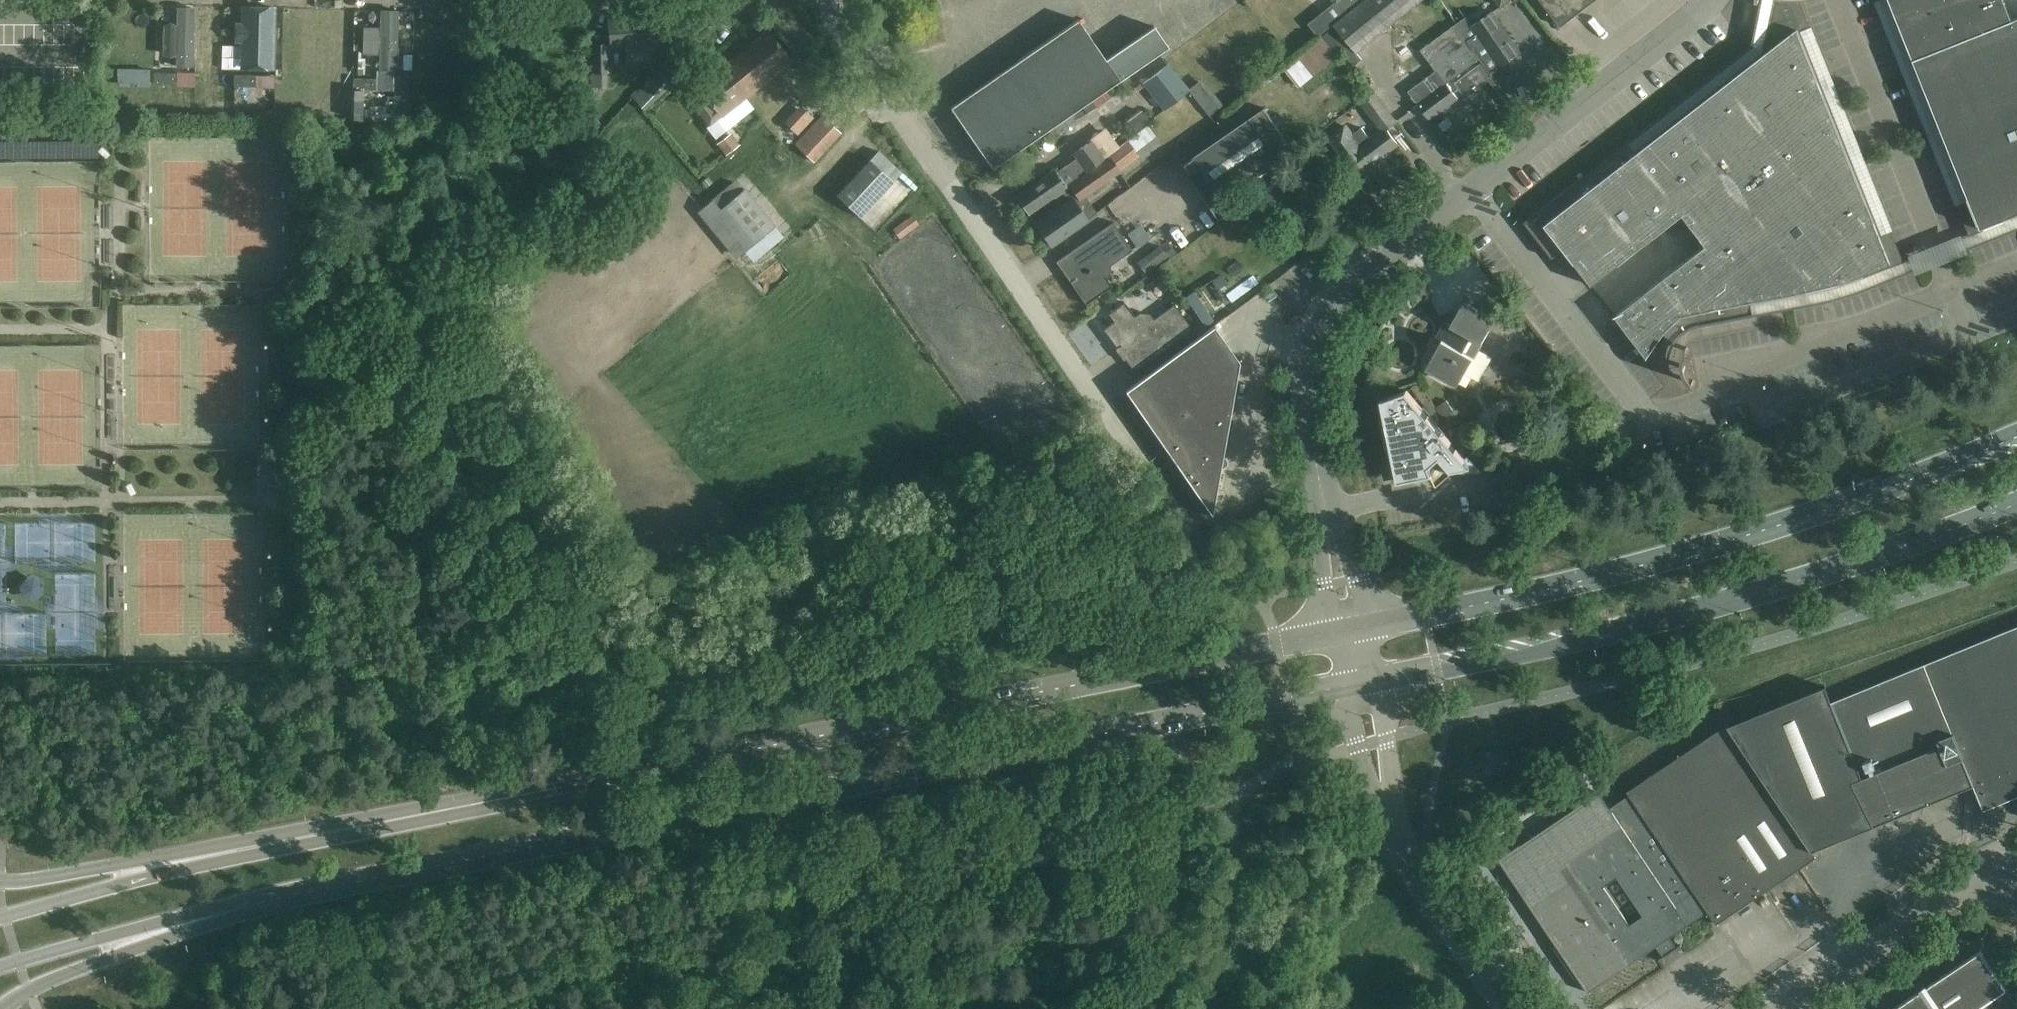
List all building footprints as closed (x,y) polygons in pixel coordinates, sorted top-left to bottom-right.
[(1357,53),(1423,0),(1362,0),(1342,16),(1333,23),(1334,24),(1282,66),(1299,87),(1343,52),(1350,46),(1351,45),(1357,53)] [(1342,16),(1362,0),(1339,0),(1337,2),(1336,1),(1333,4),(1342,16)] [(1561,26),(1595,0),(1540,0),(1561,26)] [(2012,20),(2004,0),(1889,0),(1980,229),(2016,214),(2016,18),(2012,20)] [(1775,5),(1774,5),(1764,53),(1637,152),(1629,141),(1524,222),(1552,258),(1564,249),(1592,286),(1683,215),(1706,245),(1615,316),(1648,357),(1663,334),(1675,343),(1677,340),(1679,337),(1681,335),(1683,333),(1686,331),(1689,329),(1693,328),(1695,327),(1698,326),(1758,314),(1756,301),(1812,290),(1824,287),(1833,285),(1842,283),(1853,279),(1892,264),(1788,3),(1787,4),(1786,3),(1775,2),(1775,5)] [(273,68),(274,7),(244,6),(242,67),(273,68)] [(163,55),(177,55),(177,66),(192,66),(193,7),(177,7),(177,26),(164,26),(163,55)] [(1519,53),(1491,13),(1472,26),(1477,33),(1468,40),(1473,46),(1471,47),(1489,73),(1519,53)] [(358,15),(357,74),(357,75),(374,74),(376,15),(358,15)] [(654,62),(650,17),(608,20),(610,46),(624,45),(625,64),(654,62)] [(1077,19),(949,107),(991,168),(1168,47),(1153,26),(1105,59),(1077,19)] [(1422,52),(1437,72),(1447,83),(1479,59),(1455,27),(1422,52)] [(721,67),(745,97),(792,61),(768,30),(721,67)] [(595,74),(607,74),(606,44),(594,45),(595,74)] [(1350,46),(1343,52),(1354,65),(1362,59),(1357,53),(1357,54),(1350,46)] [(1189,90),(1167,64),(1142,83),(1164,110),(1189,90)] [(1454,83),(1459,89),(1463,95),(1465,98),(1491,78),(1480,64),(1454,83)] [(149,82),(149,67),(118,68),(119,83),(149,82)] [(753,107),(745,97),(721,67),(697,87),(686,96),(710,125),(716,119),(725,130),(751,111),(753,107)] [(671,85),(659,72),(634,100),(644,111),(671,85)] [(1454,92),(1447,83),(1437,72),(1409,93),(1429,120),(1463,95),(1459,89),(1454,92)] [(155,73),(154,84),(175,85),(175,73),(155,73)] [(237,75),(237,86),(257,87),(258,75),(237,75)] [(356,78),(356,89),(364,90),(376,90),(376,78),(356,78)] [(1198,81),(1188,89),(1208,115),(1218,108),(1198,81)] [(354,89),(353,120),(363,120),(364,90),(356,89),(354,89)] [(1362,127),(1353,133),(1347,124),(1327,138),(1337,152),(1338,151),(1344,158),(1356,174),(1397,144),(1387,130),(1397,122),(1375,92),(1360,103),(1372,120),(1362,127)] [(410,118),(411,95),(395,94),(394,118),(410,118)] [(784,124),(799,135),(815,114),(800,103),(784,124)] [(1182,165),(1220,219),(1240,205),(1230,192),(1293,149),(1264,108),(1182,165)] [(841,133),(821,114),(793,144),(814,163),(841,133)] [(1447,117),(1438,124),(1443,131),(1453,124),(1447,117)] [(730,135),(717,145),(725,156),(738,145),(730,135)] [(1015,196),(1029,215),(1068,187),(1066,184),(1079,175),(1078,174),(1086,169),(1086,170),(1103,158),(1090,140),(1073,152),(1077,157),(1057,171),(1055,168),(1015,196)] [(902,173),(878,150),(836,195),(860,217),(902,173)] [(1076,195),(1080,202),(1085,198),(1120,174),(1109,157),(1069,185),(1076,195)] [(1143,203),(1138,194),(1173,175),(1167,164),(1125,187),(1136,207),(1143,203)] [(741,191),(733,182),(697,212),(735,259),(744,251),(753,262),(783,237),(744,188),(741,191)] [(1068,201),(1035,224),(1050,246),(1083,223),(1068,201)] [(911,216),(893,230),(899,238),(918,225),(911,216)] [(1132,250),(1113,222),(1056,262),(1062,271),(1063,272),(1064,273),(1065,273),(1066,274),(1068,273),(1069,273),(1070,273),(1074,279),(1070,282),(1085,304),(1112,286),(1105,276),(1109,273),(1110,265),(1132,250)] [(1158,245),(1144,256),(1153,268),(1167,256),(1158,245)] [(1172,279),(1204,328),(1249,298),(1217,250),(1172,279)] [(1442,341),(1426,368),(1444,377),(1458,385),(1465,373),(1478,380),(1488,363),(1475,355),(1495,320),(1481,312),(1463,302),(1451,325),(1446,322),(1437,338),(1442,341)] [(1135,317),(1125,303),(1108,314),(1114,322),(1103,330),(1117,348),(1121,345),(1126,352),(1125,353),(1125,354),(1124,355),(1124,356),(1124,357),(1125,358),(1125,359),(1125,360),(1134,371),(1192,329),(1174,304),(1154,319),(1150,314),(1140,313),(1135,317)] [(1239,362),(1213,326),(1125,391),(1211,516),(1224,447),(1239,362)] [(1384,415),(1398,481),(1433,474),(1437,483),(1451,471),(1451,470),(1471,466),(1407,390),(1383,399),(1383,398),(1381,399),(1385,415),(1384,415)] [(1436,408),(1459,440),(1468,434),(1445,402),(1436,408)] [(1728,726),(1811,851),(1870,827),(1973,785),(1983,810),(2016,797),(2016,627),(1974,644),(1831,702),(1825,686),(1728,726)] [(1627,792),(1628,795),(1619,801),(1609,808),(1599,792),(1499,859),(1588,992),(1657,946),(1663,956),(1658,959),(1660,961),(1682,946),(1681,944),(1676,947),(1670,937),(1688,925),(1708,912),(1716,924),(1816,857),(1811,851),(1728,726),(1727,725),(1627,792)] [(1980,951),(1947,973),(1893,1008),(2016,1008),(2016,1006),(1980,951)]
